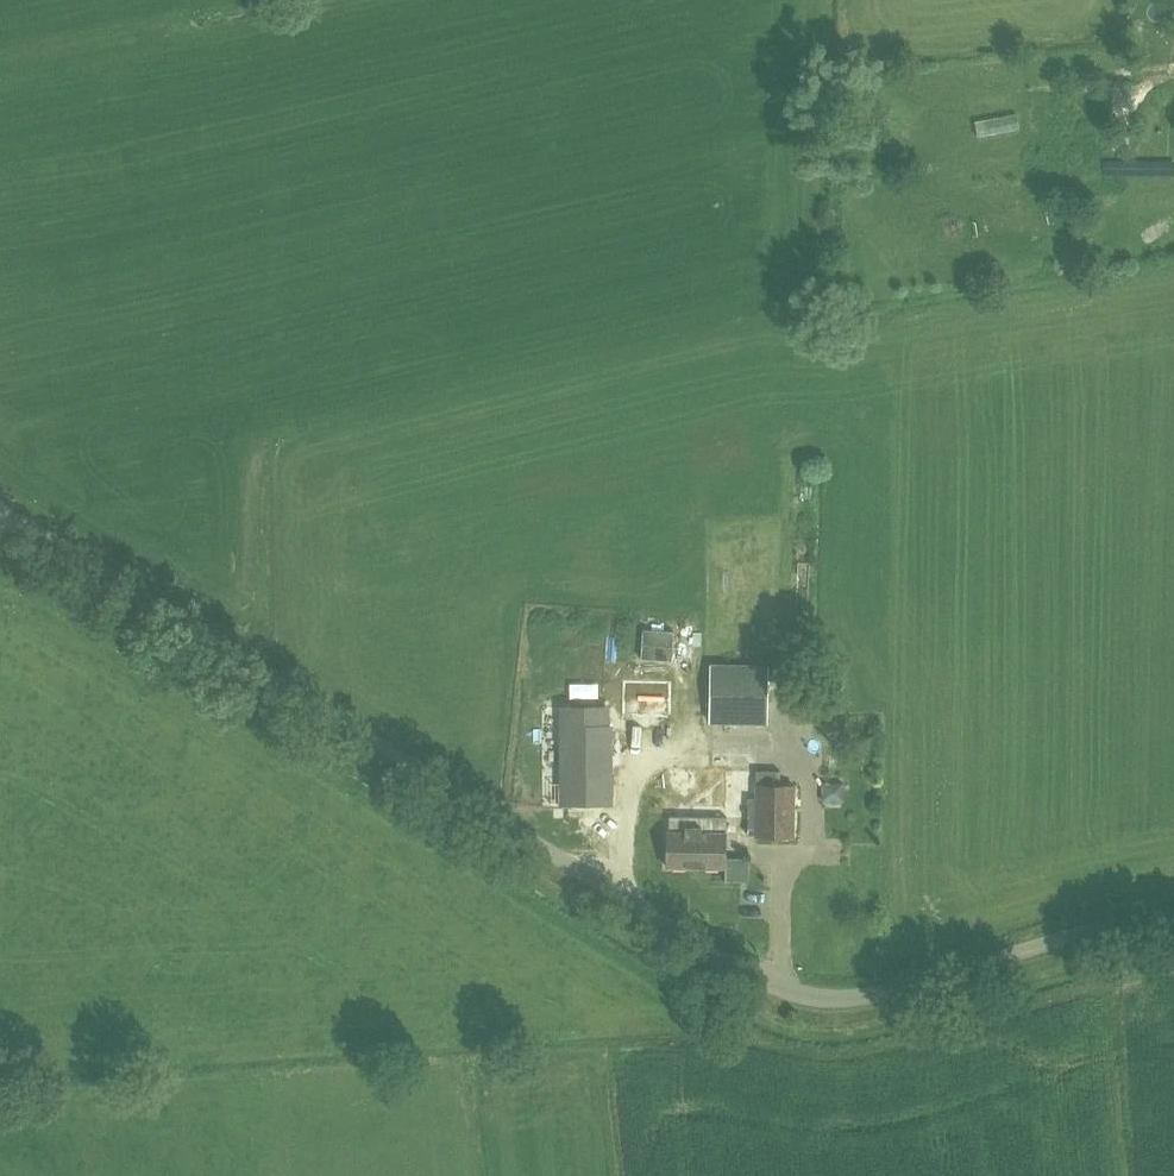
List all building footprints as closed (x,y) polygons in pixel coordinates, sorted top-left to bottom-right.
[(769,722),(768,662),(711,661),(710,721),(769,722)] [(624,680),(623,717),(671,718),(672,681),(624,680)] [(823,686),(824,702),(839,701),(838,685),(823,686)] [(571,807),(615,808),(617,731),(613,731),(613,712),(567,712),(567,736),(573,736),(571,807)] [(749,817),(749,832),(749,834),(786,834),(795,834),(796,786),(779,786),(780,771),(757,770),(757,783),(755,783),(755,797),(749,798),(749,817)] [(830,801),(846,801),(845,785),(830,786),(830,801)] [(749,817),(727,817),(683,817),(683,831),(668,831),(668,866),(725,866),(725,832),(749,832),(749,817)] [(754,874),(753,855),(731,856),(732,875),(754,874)]
